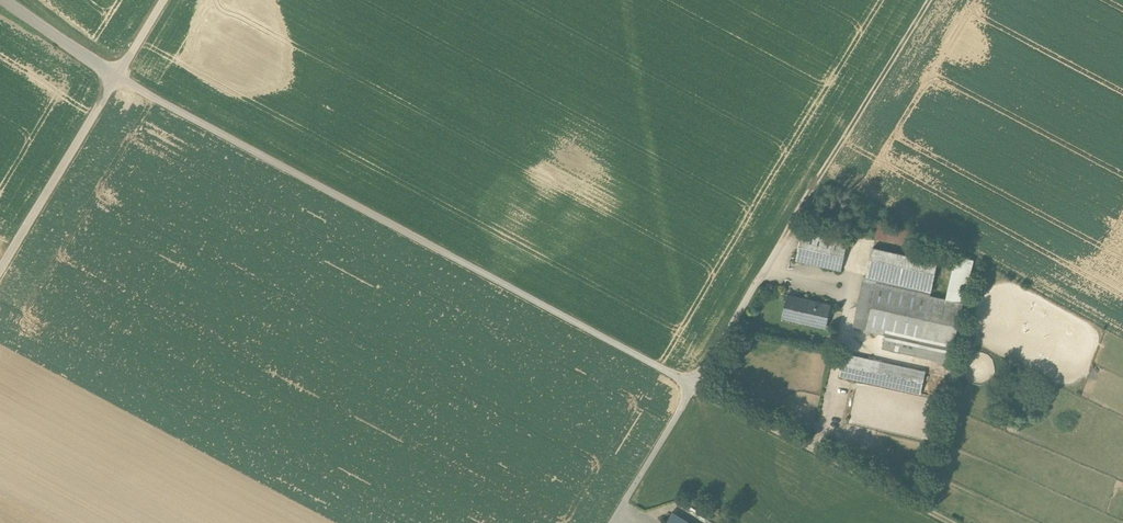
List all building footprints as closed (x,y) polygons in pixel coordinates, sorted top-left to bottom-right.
[(880,231),(881,228),(876,227),(873,235),(882,238),(884,232),(880,231)] [(846,241),(802,231),(795,262),(839,271),(846,241)] [(878,284),(930,296),(936,263),(872,248),(870,259),(882,262),(878,284)] [(962,301),(971,258),(952,254),(944,297),(962,301)] [(867,330),(878,284),(882,262),(870,259),(859,309),(863,310),(859,328),(867,330)] [(878,284),(867,330),(887,334),(884,347),(948,361),(961,303),(930,296),(878,284)] [(829,304),(786,296),(781,320),(824,329),(829,304)] [(924,371),(846,353),(841,375),(920,393),(924,371)] [(665,522),(688,522),(671,513),(665,522)]
